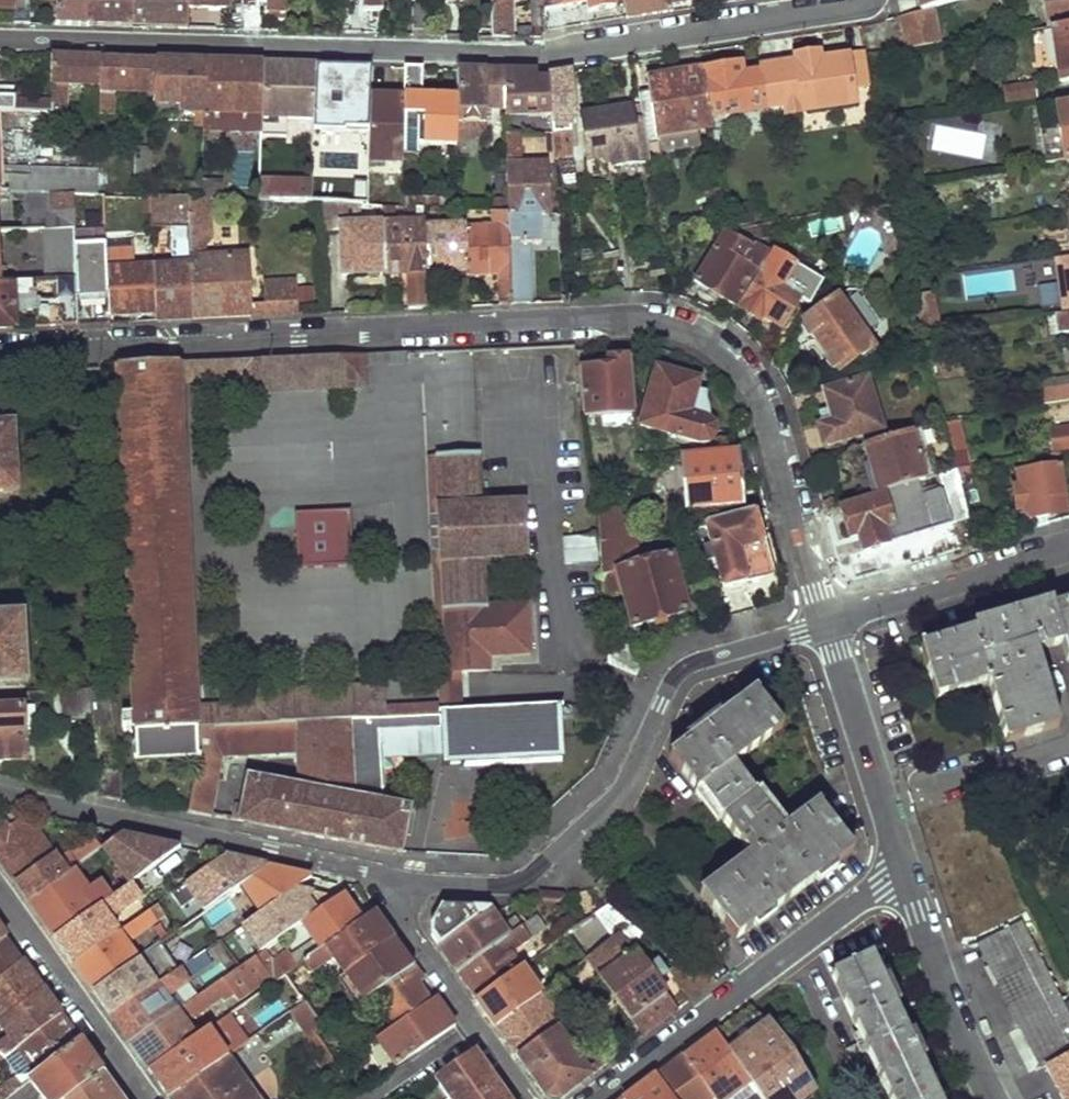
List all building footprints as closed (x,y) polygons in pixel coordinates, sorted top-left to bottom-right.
[(14,10),(15,0),(0,0),(0,9),(14,10)] [(56,26),(88,27),(88,0),(57,0),(56,26)] [(88,27),(188,30),(189,7),(189,0),(88,0),(88,27)] [(189,7),(225,8),(225,0),(189,0),(189,7)] [(268,19),(286,20),(287,0),(269,0),(268,19)] [(366,12),(383,13),(383,0),(366,0),(366,12)] [(412,28),(431,30),(432,0),(413,0),(412,28)] [(440,29),(460,30),(460,0),(442,0),(440,29)] [(487,38),(508,38),(509,0),(489,0),(487,38)] [(531,38),(538,39),(539,33),(535,0),(530,0),(531,38)] [(612,0),(539,0),(540,12),(586,5),(587,11),(613,8),(612,0)] [(626,20),(672,13),(671,3),(671,0),(623,0),(626,20)] [(1053,28),(1068,25),(1068,0),(1050,0),(1053,28)] [(906,18),(911,51),(942,47),(936,12),(906,18)] [(1063,85),(1068,84),(1068,29),(1055,31),(1059,59),(1063,85)] [(1059,59),(1055,31),(1036,34),(1040,61),(1059,59)] [(54,56),(52,97),(52,112),(65,112),(66,83),(102,84),(103,58),(54,56)] [(794,108),(796,118),(878,106),(868,58),(824,64),(823,57),(797,60),(797,66),(798,71),(787,73),(794,108)] [(102,114),(116,114),(117,82),(159,84),(160,60),(103,58),(102,84),(102,114)] [(159,84),(158,100),(187,100),(187,108),(201,109),(202,118),(207,118),(211,60),(160,60),(159,84)] [(207,118),(208,127),(264,129),(265,116),(267,62),(211,60),(207,118)] [(320,63),(267,62),(265,116),(284,117),(317,118),(320,63)] [(787,73),(798,71),(797,66),(763,70),(764,76),(787,73)] [(507,105),(505,69),(487,69),(458,69),(458,98),(459,116),(486,116),(487,105),(507,105)] [(528,115),(551,114),(547,76),(538,76),(538,70),(505,69),(507,105),(507,109),(528,108),(528,115)] [(705,74),(713,119),(794,108),(787,73),(764,76),(744,79),(742,69),(705,74)] [(646,122),(649,146),(660,144),(659,139),(714,130),(713,119),(705,74),(651,83),(652,94),(641,96),(646,122)] [(0,85),(0,96),(14,97),(15,85),(0,85)] [(1008,91),(1011,105),(1038,102),(1036,86),(1008,91)] [(52,112),(52,97),(14,97),(0,96),(0,110),(52,112)] [(370,130),(369,158),(403,159),(404,143),(405,105),(405,98),(372,96),(370,130)] [(405,105),(404,143),(458,145),(459,116),(458,98),(421,98),(421,106),(405,105)] [(1062,108),(1062,113),(1043,116),(1050,166),(1068,164),(1068,107),(1062,108)] [(584,116),(589,161),(614,157),(616,167),(652,163),(649,146),(646,122),(636,124),(635,110),(584,116)] [(284,117),(265,116),(264,129),(264,135),(283,136),(284,117)] [(507,122),(508,134),(522,134),(521,121),(507,122)] [(979,129),(932,125),(930,152),(995,157),(997,124),(979,123),(979,129)] [(358,181),(314,178),(313,202),(326,203),(362,203),(367,203),(369,158),(370,130),(352,129),(352,170),(358,170),(358,181)] [(560,161),(563,185),(578,182),(571,130),(554,132),(557,161),(560,161)] [(522,134),(508,134),(508,147),(524,146),(523,134),(522,134)] [(149,175),(152,148),(136,146),(132,173),(149,175)] [(510,207),(510,214),(512,249),(513,285),(513,304),(531,303),(528,249),(524,249),(524,242),(528,242),(540,242),(540,214),(552,214),(550,162),(525,162),(524,146),(508,147),(510,207)] [(25,192),(58,194),(58,177),(1,174),(1,191),(25,192)] [(314,176),(263,177),(262,200),(313,202),(314,178),(314,176)] [(204,199),(223,199),(224,180),(205,179),(206,182),(204,196),(204,199)] [(180,195),(204,196),(206,182),(181,181),(180,195)] [(25,192),(27,231),(50,230),(77,229),(78,195),(58,194),(25,192)] [(401,205),(425,206),(458,206),(458,196),(401,193),(401,205)] [(199,319),(192,199),(151,198),(153,227),(169,226),(172,266),(154,266),(156,313),(157,321),(199,319)] [(199,319),(256,317),(255,303),(254,253),(206,254),(204,199),(192,199),(199,319)] [(386,222),(362,222),(362,203),(326,203),(327,231),(344,229),(345,273),(388,272),(386,222)] [(471,269),(471,275),(498,274),(500,304),(513,304),(513,285),(512,249),(510,214),(510,207),(491,207),(491,226),(469,227),(471,269)] [(802,211),(803,221),(812,219),(810,209),(802,211)] [(426,221),(429,271),(471,269),(469,227),(468,220),(426,221)] [(408,272),(410,308),(430,307),(429,271),(426,221),(386,222),(388,272),(408,272)] [(723,225),(724,235),(727,234),(732,233),(731,224),(723,225)] [(77,229),(50,230),(49,279),(55,279),(78,278),(77,231),(77,229)] [(78,278),(78,296),(107,296),(106,240),(106,230),(77,231),(78,278)] [(727,234),(697,280),(736,305),(755,274),(758,276),(769,260),(727,234)] [(106,240),(107,296),(108,315),(156,313),(154,266),(135,268),(134,239),(106,240)] [(774,258),(765,272),(802,296),(808,287),(789,274),(793,270),(774,258)] [(1061,260),(1067,315),(1068,314),(1068,259),(1061,260)] [(765,272),(742,309),(759,321),(762,317),(783,328),(803,297),(802,296),(765,272)] [(302,314),(300,276),(267,277),(269,302),(269,316),(302,314)] [(78,296),(78,278),(55,279),(56,302),(61,302),(62,325),(80,324),(78,296)] [(19,327),(18,291),(35,289),(35,281),(0,281),(0,328),(19,327)] [(838,293),(805,317),(840,370),(873,345),(838,293)] [(269,316),(269,302),(255,303),(256,317),(269,316)] [(1059,329),(1068,329),(1068,314),(1067,315),(1057,316),(1059,329)] [(1059,329),(1057,316),(1051,317),(1053,330),(1059,329)] [(314,361),(316,388),(368,385),(367,358),(314,361)] [(584,362),(587,417),(639,414),(636,360),(584,362)] [(179,367),(180,387),(237,384),(237,392),(316,388),(314,361),(179,367)] [(179,367),(117,369),(130,549),(141,710),(145,762),(252,756),(252,737),(299,736),(302,790),(248,781),(241,819),(402,852),(407,808),(383,803),(379,742),(440,739),(443,763),(560,755),(558,705),(446,713),(389,717),(314,722),(312,694),(259,697),(260,707),(261,724),(205,728),(203,711),(191,547),(179,367)] [(658,368),(643,425),(705,445),(710,445),(714,442),(718,438),(719,433),(718,425),(711,420),(698,414),(702,397),(698,396),(703,381),(658,368)] [(825,428),(830,446),(884,428),(869,380),(828,393),(837,423),(825,428)] [(1046,405),(1049,405),(1068,402),(1068,386),(1045,388),(1046,405)] [(1050,416),(1068,414),(1068,402),(1049,405),(1050,416)] [(966,451),(958,420),(948,422),(955,453),(966,451)] [(17,490),(14,427),(0,427),(0,491),(17,490)] [(867,442),(880,488),(883,488),(925,476),(911,428),(867,442)] [(1054,451),(1068,450),(1068,430),(1051,432),(1054,451)] [(685,458),(691,515),(745,508),(738,452),(685,458)] [(448,657),(449,671),(490,670),(489,655),(531,654),(530,604),(487,606),(485,556),(529,553),(526,506),(484,509),(480,456),(441,458),(447,536),(455,657),(448,657)] [(1019,473),(1025,511),(1030,517),(1037,518),(1068,513),(1068,500),(1063,467),(1019,473)] [(844,506),(852,537),(860,535),(864,549),(968,520),(956,468),(925,476),(883,488),(884,493),(844,506)] [(608,510),(607,493),(596,495),(597,511),(608,510)] [(709,525),(726,588),(749,582),(761,578),(766,571),(760,546),(766,544),(758,514),(709,525)] [(624,550),(622,520),(598,522),(600,553),(624,550)] [(361,525),(279,530),(280,544),(362,540),(361,525)] [(362,540),(280,544),(280,559),(363,554),(362,540)] [(672,554),(625,565),(624,550),(600,553),(601,570),(602,570),(602,572),(603,585),(623,584),(635,627),(688,613),(672,554)] [(1006,740),(1061,724),(1046,673),(1040,675),(1032,648),(1062,639),(1067,656),(1068,655),(1068,601),(1053,606),(1051,601),(973,624),(975,629),(923,645),(938,695),(956,692),(955,686),(974,680),(976,685),(989,681),(1006,740)] [(26,682),(25,620),(0,620),(0,683),(26,682)] [(91,718),(96,795),(121,799),(111,688),(89,689),(91,718)] [(53,691),(55,720),(91,718),(89,689),(53,691)] [(312,694),(314,722),(389,717),(387,689),(312,694)] [(700,890),(736,937),(856,849),(820,801),(784,829),(734,761),(783,723),(757,689),(668,751),(696,789),(702,786),(750,854),(700,890)] [(26,759),(21,706),(0,707),(0,761),(26,759)] [(203,711),(205,728),(261,724),(260,707),(203,711)] [(56,852),(27,815),(13,824),(10,819),(0,826),(0,855),(17,879),(56,852)] [(102,842),(120,867),(130,879),(181,840),(121,829),(102,842)] [(194,874),(214,901),(232,888),(226,878),(238,853),(225,851),(194,874)] [(17,879),(31,899),(66,870),(75,863),(66,853),(60,857),(56,852),(17,879)] [(31,899),(58,936),(128,881),(130,879),(120,867),(107,878),(110,884),(105,888),(99,879),(82,892),(66,870),(31,899)] [(605,875),(600,883),(610,887),(613,878),(605,875)] [(115,1015),(157,983),(144,967),(209,921),(213,924),(259,889),(249,876),(232,888),(214,901),(180,928),(157,945),(137,958),(95,988),(115,1015)] [(77,964),(119,931),(109,915),(138,894),(128,881),(58,936),(77,964)] [(547,892),(549,903),(566,892),(547,892)] [(294,956),(299,962),(305,959),(362,918),(346,893),(304,923),(316,939),(294,956)] [(95,988),(137,958),(127,944),(160,920),(164,925),(150,934),(157,945),(180,928),(160,900),(119,931),(77,964),(95,988)] [(483,905),(442,902),(433,918),(431,922),(435,932),(438,937),(483,905)] [(522,910),(528,918),(538,910),(532,903),(522,910)] [(438,937),(461,968),(523,922),(516,911),(501,920),(490,905),(483,905),(438,937)] [(334,956),(343,972),(396,936),(376,910),(362,918),(305,959),(312,970),(334,956)] [(1048,1064),(1068,1054),(1068,1000),(1065,1002),(1022,920),(984,939),(1048,1064)] [(461,968),(479,997),(524,962),(514,946),(531,933),(523,922),(461,968)] [(10,938),(0,924),(0,944),(10,938)] [(343,972),(363,1002),(375,992),(416,964),(396,936),(343,972)] [(26,964),(10,938),(0,944),(0,981),(26,964)] [(134,1041),(176,1011),(165,997),(229,951),(222,939),(157,983),(115,1015),(134,1041)] [(618,962),(606,945),(588,958),(601,975),(618,962)] [(281,960),(288,971),(299,962),(294,956),(291,953),(281,960)] [(889,1098),(937,1098),(875,954),(835,972),(889,1098)] [(152,1068),(195,1038),(185,1023),(263,967),(255,956),(176,1011),(134,1041),(152,1068)] [(671,971),(693,998),(694,997),(710,985),(717,974),(716,970),(687,964),(683,961),(671,971)] [(479,997),(498,1024),(544,990),(524,962),(479,997)] [(1,1020),(45,990),(26,964),(0,981),(0,1021),(1,1020)] [(375,992),(397,1023),(430,1000),(418,981),(424,976),(416,964),(375,992)] [(238,990),(246,1000),(276,979),(268,970),(238,990)] [(5,1055),(19,1046),(62,1015),(45,990),(1,1020),(9,1033),(0,1040),(0,1052),(5,1055)] [(519,1055),(566,1020),(544,990),(498,1024),(519,1055)] [(379,1036),(398,1066),(456,1023),(436,996),(430,1000),(397,1023),(379,1036)] [(258,1025),(289,1011),(283,997),(251,1010),(258,1025)] [(305,999),(291,1011),(312,1039),(324,1030),(305,999)] [(765,1098),(802,1098),(816,1088),(790,1045),(769,1025),(748,1007),(716,1031),(753,1082),(765,1098)] [(548,1095),(562,1097),(594,1074),(566,1035),(582,1022),(575,1013),(566,1020),(519,1055),(548,1095)] [(19,1046),(37,1072),(82,1040),(62,1015),(19,1046)] [(171,1096),(228,1054),(209,1027),(195,1038),(152,1068),(171,1096)] [(717,1098),(730,1098),(753,1082),(716,1031),(686,1055),(717,1098)] [(42,1098),(65,1098),(103,1072),(82,1040),(37,1072),(30,1078),(41,1094),(42,1098)] [(593,1052),(603,1067),(610,1061),(599,1046),(593,1052)] [(473,1048),(434,1075),(451,1098),(508,1098),(473,1048)] [(250,1085),(228,1054),(171,1096),(173,1098),(231,1098),(250,1085)] [(686,1055),(658,1075),(675,1098),(717,1098),(686,1055)] [(103,1072),(65,1098),(122,1098),(103,1072)] [(658,1075),(626,1098),(675,1098),(658,1075)] [(22,1082),(17,1076),(0,1087),(0,1097),(22,1082)] [(250,1085),(231,1098),(260,1098),(250,1085)]
